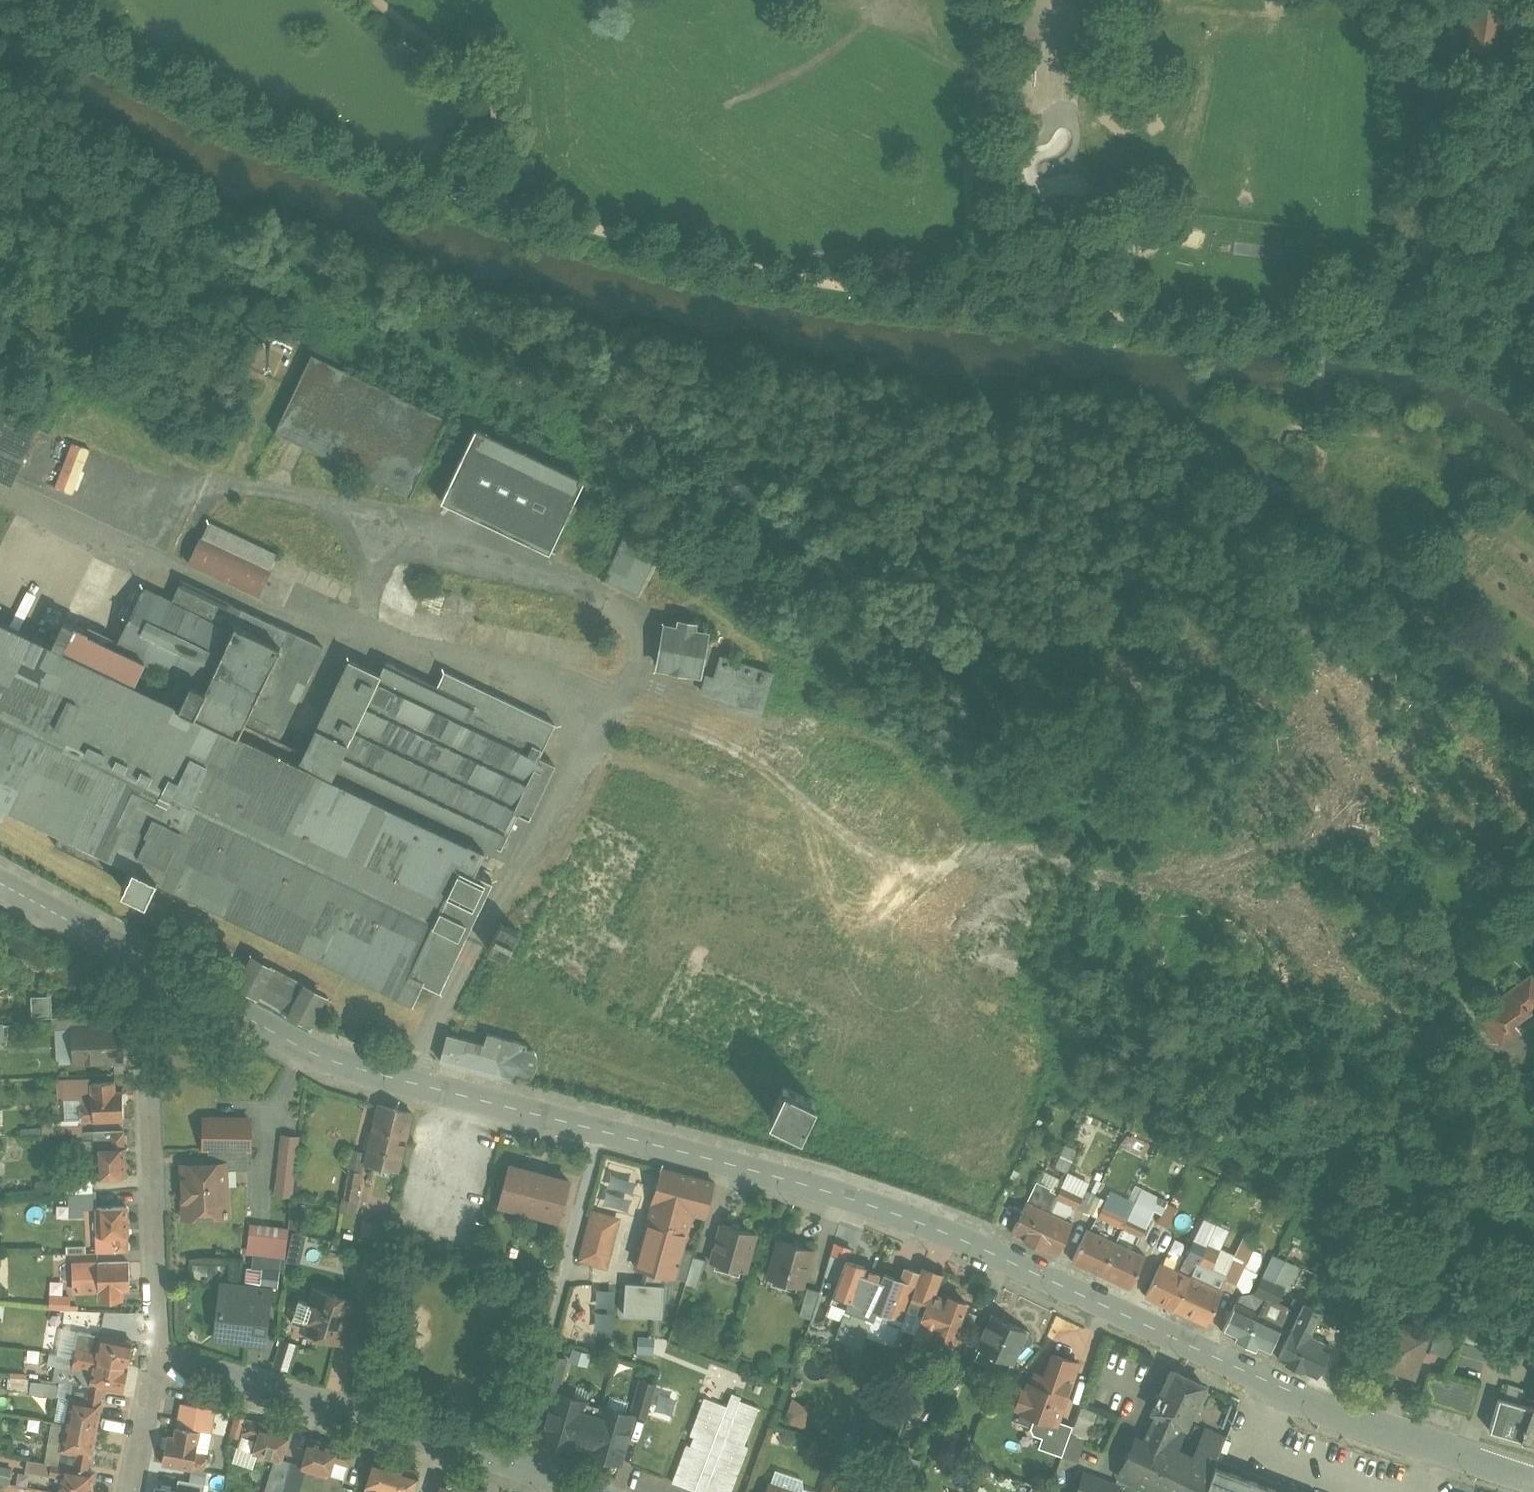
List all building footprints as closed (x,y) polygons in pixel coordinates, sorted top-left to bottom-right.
[(1472,47),(1498,50),(1504,0),(1477,0),(1472,47)] [(447,418),(314,355),(315,353),(314,353),(277,432),(278,432),(278,431),(412,494),(411,495),(412,496),(449,417),(448,417),(447,418)] [(0,401),(0,475),(13,481),(42,420),(0,401)] [(586,479),(478,428),(443,500),(551,551),(586,479)] [(72,442),(61,489),(81,493),(92,446),(72,442)] [(279,553),(212,521),(204,537),(191,563),(260,595),(272,569),(272,568),(279,553)] [(659,547),(629,533),(608,578),(639,592),(659,547)] [(325,647),(184,579),(174,599),(146,586),(117,646),(116,648),(146,662),(180,679),(174,693),(185,698),(181,705),(262,743),(271,723),(285,730),(325,647)] [(333,776),(303,762),(262,743),(181,705),(136,683),(78,656),(89,632),(90,630),(66,619),(54,644),(0,619),(0,812),(4,814),(8,805),(86,844),(80,856),(115,873),(122,860),(134,866),(157,877),(397,991),(397,992),(414,1000),(419,989),(436,998),(492,879),(475,870),(485,850),(509,861),(555,764),(540,757),(541,755),(469,721),(477,704),(439,686),(387,661),(381,673),(333,776)] [(682,620),(681,626),(668,624),(661,665),(673,667),(673,668),(687,671),(687,670),(702,672),(710,625),(682,620)] [(146,662),(116,648),(117,646),(89,632),(78,656),(136,683),(146,662)] [(775,672),(723,656),(716,677),(709,675),(704,691),(763,710),(775,672)] [(351,659),(303,762),(333,776),(381,673),(351,659)] [(556,724),(446,671),(439,686),(477,704),(469,721),(541,755),(556,724)] [(157,877),(134,866),(123,887),(147,899),(157,877)] [(274,967),(254,957),(240,985),(260,996),(261,994),(293,1011),(292,1012),(311,1023),(321,1004),(329,1009),(333,1001),(307,986),(308,984),(275,966),(274,967)] [(1479,1012),(1503,1045),(1522,1031),(1515,1023),(1533,1009),(1533,977),(1532,975),(1479,1012)] [(52,996),(32,996),(32,1017),(52,1016),(52,996)] [(89,1016),(54,1017),(55,1030),(76,1029),(76,1028),(89,1028),(89,1016)] [(89,1028),(76,1028),(76,1029),(77,1062),(124,1060),(122,1026),(89,1028)] [(486,1044),(449,1034),(442,1061),(499,1075),(508,1038),(489,1034),(486,1044)] [(529,1044),(508,1038),(499,1075),(520,1080),(521,1076),(528,1078),(531,1076),(533,1074),(536,1070),(538,1066),(539,1062),(539,1060),(538,1057),(538,1055),(537,1052),(535,1049),(528,1047),(529,1044)] [(58,1079),(58,1098),(81,1098),(81,1096),(92,1095),(92,1083),(93,1083),(92,1078),(58,1079)] [(93,1083),(92,1083),(92,1095),(93,1121),(124,1120),(123,1092),(115,1093),(115,1082),(93,1083)] [(815,1104),(785,1089),(772,1115),(802,1131),(815,1104)] [(92,1095),(81,1096),(81,1098),(82,1122),(93,1121),(92,1095)] [(415,1114),(380,1105),(366,1163),(401,1171),(407,1146),(400,1144),(401,1137),(409,1139),(415,1114)] [(251,1119),(208,1118),(208,1149),(211,1149),(226,1150),(251,1150),(251,1119)] [(63,1121),(44,1122),(44,1135),(78,1133),(78,1121),(63,1121)] [(125,1131),(95,1132),(96,1140),(97,1176),(127,1175),(125,1131)] [(95,1132),(85,1132),(85,1140),(96,1140),(95,1132)] [(301,1137),(284,1135),(277,1196),(294,1197),(301,1137)] [(1072,1171),(1079,1148),(1067,1144),(1059,1167),(1072,1171)] [(211,1165),(184,1165),(186,1211),(212,1210),(212,1204),(227,1204),(227,1209),(228,1209),(227,1166),(226,1166),(226,1150),(211,1149),(211,1165)] [(571,1181),(511,1165),(501,1203),(561,1219),(571,1181)] [(716,1182),(663,1168),(654,1201),(655,1202),(638,1267),(651,1270),(647,1283),(627,1282),(625,1314),(664,1316),(666,1284),(662,1284),(663,1274),(676,1277),(685,1247),(694,1212),(707,1215),(716,1182)] [(363,1173),(351,1170),(346,1199),(357,1201),(363,1173)] [(94,1176),(69,1177),(69,1192),(71,1192),(95,1191),(94,1176)] [(1073,1180),(1068,1178),(1064,1186),(1069,1188),(1073,1180)] [(1053,1188),(1038,1181),(1029,1201),(1014,1233),(1026,1239),(1036,1244),(1058,1198),(1058,1197),(1060,1193),(1052,1189),(1053,1188)] [(67,1182),(39,1182),(40,1190),(68,1189),(67,1182)] [(1064,1186),(1063,1185),(1060,1193),(1058,1197),(1058,1198),(1074,1205),(1079,1207),(1084,1195),(1069,1188),(1064,1186)] [(1097,1194),(1086,1189),(1084,1195),(1079,1207),(1089,1212),(1090,1211),(1097,1194)] [(1170,1201),(1145,1189),(1143,1189),(1138,1200),(1156,1209),(1164,1213),(1169,1203),(1170,1201)] [(95,1191),(71,1192),(71,1204),(100,1203),(99,1191),(95,1191)] [(1108,1199),(1097,1194),(1090,1211),(1100,1216),(1106,1204),(1108,1199)] [(1134,1208),(1109,1197),(1108,1199),(1106,1204),(1130,1216),(1134,1208)] [(1058,1198),(1036,1244),(1047,1249),(1060,1254),(1074,1223),(1067,1219),(1074,1205),(1058,1198)] [(1156,1209),(1138,1200),(1134,1208),(1130,1216),(1131,1216),(1149,1224),(1156,1209)] [(1164,1213),(1159,1222),(1169,1227),(1179,1208),(1169,1203),(1164,1213)] [(1130,1216),(1106,1204),(1100,1216),(1120,1225),(1125,1228),(1131,1216),(1130,1216)] [(129,1207),(100,1208),(101,1252),(131,1251),(129,1207)] [(1262,1211),(1252,1231),(1259,1235),(1270,1214),(1262,1211)] [(619,1219),(596,1213),(584,1258),(607,1265),(619,1219)] [(1149,1224),(1131,1216),(1125,1228),(1130,1230),(1143,1236),(1149,1224)] [(1206,1218),(1196,1239),(1208,1245),(1218,1224),(1206,1218)] [(288,1228),(250,1224),(247,1253),(285,1257),(288,1228)] [(758,1233),(724,1224),(714,1261),(747,1270),(758,1233)] [(1120,1225),(1113,1240),(1118,1242),(1125,1228),(1120,1225)] [(1125,1228),(1118,1242),(1123,1244),(1130,1230),(1125,1228)] [(1113,1240),(1089,1229),(1074,1261),(1103,1275),(1118,1242),(1113,1240)] [(815,1249),(781,1239),(770,1277),(804,1286),(815,1249)] [(1208,1245),(1196,1239),(1188,1257),(1198,1262),(1200,1263),(1208,1245)] [(1123,1244),(1118,1242),(1103,1275),(1132,1288),(1147,1256),(1123,1244)] [(1221,1251),(1208,1245),(1200,1263),(1210,1267),(1213,1269),(1221,1251)] [(685,1247),(676,1277),(688,1280),(695,1255),(697,1251),(685,1247)] [(63,1254),(37,1255),(37,1264),(63,1262),(63,1254)] [(688,1280),(687,1282),(700,1286),(706,1266),(708,1258),(695,1255),(688,1280)] [(282,1259),(253,1256),(252,1269),(263,1270),(280,1272),(282,1259)] [(1181,1271),(1163,1263),(1147,1296),(1176,1309),(1198,1262),(1188,1257),(1181,1271)] [(867,1266),(849,1259),(833,1301),(855,1309),(852,1317),(846,1314),(838,1337),(842,1338),(850,1341),(876,1270),(866,1267),(867,1266)] [(131,1261),(100,1262),(101,1288),(101,1296),(101,1300),(125,1300),(125,1289),(132,1289),(131,1261)] [(101,1288),(100,1262),(74,1263),(75,1289),(101,1288)] [(1198,1262),(1176,1309),(1209,1324),(1224,1292),(1196,1279),(1210,1267),(1200,1263),(1198,1262)] [(1301,1284),(1287,1315),(1288,1315),(1287,1317),(1296,1322),(1304,1304),(1305,1302),(1306,1302),(1317,1277),(1319,1273),(1305,1266),(1298,1282),(1301,1284)] [(904,1279),(892,1313),(905,1318),(913,1297),(922,1273),(907,1267),(903,1278),(904,1279)] [(280,1272),(263,1270),(261,1284),(279,1286),(280,1272)] [(886,1274),(876,1270),(850,1341),(858,1344),(863,1346),(871,1323),(865,1321),(867,1314),(889,1321),(892,1313),(904,1279),(903,1278),(886,1273),(886,1274)] [(935,1274),(923,1270),(922,1273),(913,1297),(929,1303),(933,1292),(929,1290),(935,1274)] [(1287,1285),(1266,1275),(1257,1293),(1278,1303),(1287,1285)] [(1317,1277),(1306,1302),(1355,1326),(1370,1294),(1317,1277)] [(262,1289),(224,1285),(219,1331),(225,1339),(265,1344),(270,1302),(261,1301),(262,1289)] [(809,1287),(801,1314),(814,1318),(822,1290),(809,1287)] [(356,1300),(318,1288),(313,1304),(302,1300),(302,1299),(301,1299),(293,1322),(295,1322),(295,1321),(306,1325),(304,1330),(344,1343),(354,1313),(352,1313),(356,1300)] [(73,1308),(75,1289),(53,1290),(51,1306),(73,1308)] [(950,1298),(933,1292),(929,1303),(920,1327),(921,1328),(910,1358),(921,1362),(928,1342),(932,1344),(932,1345),(948,1351),(952,1341),(953,1342),(968,1302),(950,1296),(950,1298)] [(1254,1300),(1244,1295),(1240,1303),(1238,1302),(1224,1332),(1237,1337),(1236,1338),(1257,1348),(1258,1347),(1270,1353),(1287,1317),(1288,1315),(1287,1315),(1276,1309),(1278,1303),(1257,1293),(1254,1300)] [(1296,1322),(1294,1327),(1306,1333),(1316,1310),(1304,1304),(1296,1322)] [(82,1312),(50,1310),(49,1322),(81,1324),(82,1312)] [(1031,1331),(995,1314),(991,1324),(989,1323),(983,1334),(986,1335),(980,1348),(981,1348),(1011,1361),(1013,1362),(1022,1343),(1026,1345),(1029,1344),(1031,1343),(1032,1342),(1033,1341),(1034,1339),(1034,1337),(1034,1335),(1033,1333),(1032,1332),(1031,1331)] [(1438,1330),(1431,1351),(1453,1358),(1463,1327),(1441,1319),(1438,1330)] [(1426,1335),(1390,1323),(1378,1361),(1415,1373),(1423,1349),(1431,1351),(1438,1330),(1429,1327),(1426,1335)] [(1306,1333),(1294,1327),(1280,1359),(1304,1370),(1304,1369),(1320,1376),(1334,1346),(1306,1333)] [(1519,1342),(1493,1335),(1486,1333),(1481,1350),(1514,1359),(1519,1342)] [(134,1341),(101,1335),(100,1337),(88,1334),(86,1344),(79,1343),(76,1355),(129,1366),(134,1341)] [(838,1337),(833,1350),(837,1351),(842,1338),(838,1337)] [(850,1341),(842,1338),(837,1351),(846,1355),(850,1341)] [(298,1344),(285,1339),(283,1346),(296,1351),(298,1344)] [(79,1342),(64,1340),(61,1355),(65,1355),(66,1353),(76,1355),(79,1343),(79,1342)] [(858,1344),(850,1341),(846,1355),(854,1357),(858,1344)] [(296,1351),(283,1346),(277,1365),(290,1369),(296,1351)] [(1011,1361),(981,1348),(970,1370),(983,1376),(989,1363),(1007,1371),(1011,1361)] [(76,1355),(66,1353),(65,1355),(63,1366),(74,1368),(76,1355)] [(1054,1353),(1046,1376),(1038,1373),(1034,1384),(1030,1383),(1027,1391),(1024,1390),(1024,1391),(1019,1393),(1016,1402),(1018,1406),(1018,1407),(1021,1409),(1021,1410),(1037,1416),(1034,1426),(1036,1431),(1045,1434),(1055,1438),(1061,1421),(1065,1408),(1065,1406),(1080,1363),(1054,1353)] [(129,1366),(76,1355),(74,1368),(83,1369),(80,1383),(92,1384),(92,1383),(106,1386),(125,1390),(129,1366)] [(569,1359),(553,1355),(545,1385),(560,1389),(569,1359)] [(66,1371),(45,1368),(44,1379),(65,1381),(66,1371)] [(1184,1373),(1176,1370),(1171,1371),(1168,1378),(1169,1381),(1155,1410),(1159,1412),(1187,1426),(1187,1425),(1193,1412),(1195,1413),(1201,1399),(1200,1399),(1206,1385),(1184,1375),(1184,1373)] [(1480,1386),(1430,1372),(1424,1397),(1473,1410),(1480,1386)] [(30,1378),(10,1376),(9,1388),(29,1390),(30,1378)] [(658,1385),(642,1380),(633,1411),(649,1415),(658,1385)] [(1530,1381),(1521,1404),(1533,1407),(1533,1383),(1530,1381)] [(80,1383),(76,1382),(69,1422),(98,1428),(106,1386),(92,1383),(92,1384),(80,1383)] [(34,1393),(50,1394),(50,1383),(34,1383),(34,1393)] [(588,1402),(557,1393),(543,1439),(561,1445),(562,1443),(567,1445),(566,1447),(567,1447),(567,1446),(574,1449),(575,1447),(583,1449),(596,1406),(588,1404),(588,1402)] [(1501,1398),(1492,1429),(1533,1442),(1533,1407),(1521,1404),(1501,1398)] [(674,1481),(704,1491),(730,1491),(747,1446),(744,1445),(754,1418),(705,1399),(674,1481)] [(789,1421),(809,1425),(813,1404),(794,1400),(789,1421)] [(1233,1405),(1224,1427),(1230,1429),(1238,1407),(1233,1405)] [(199,1450),(209,1452),(217,1413),(189,1406),(183,1428),(202,1432),(199,1450)] [(603,1408),(596,1406),(583,1449),(591,1451),(590,1453),(598,1455),(598,1456),(599,1456),(599,1454),(604,1456),(603,1457),(604,1458),(604,1457),(622,1462),(635,1416),(604,1406),(603,1408)] [(1159,1412),(1159,1413),(1158,1413),(1145,1440),(1139,1437),(1120,1475),(1156,1491),(1182,1491),(1181,1489),(1187,1491),(1206,1491),(1217,1464),(1227,1437),(1208,1429),(1195,1456),(1177,1448),(1188,1426),(1187,1425),(1187,1426),(1159,1412)] [(290,1432),(248,1419),(244,1432),(260,1437),(255,1452),(282,1460),(290,1432)] [(1074,1426),(1061,1421),(1055,1438),(1045,1434),(1040,1447),(1064,1456),(1074,1426)] [(98,1428),(69,1422),(61,1465),(90,1470),(98,1428)] [(183,1428),(178,1427),(176,1437),(170,1436),(165,1462),(206,1470),(209,1452),(199,1450),(202,1432),(183,1428)] [(354,1452),(312,1439),(304,1467),(330,1474),(334,1460),(350,1465),(354,1452)] [(862,1439),(855,1458),(865,1461),(871,1442),(862,1439)] [(54,1463),(25,1458),(24,1470),(52,1475),(54,1463)] [(377,1459),(368,1487),(369,1488),(367,1491),(413,1491),(419,1472),(377,1459)] [(823,1491),(841,1491),(850,1466),(834,1460),(823,1491)] [(54,1463),(52,1475),(63,1477),(60,1491),(93,1491),(94,1485),(93,1485),(96,1471),(90,1470),(61,1465),(54,1463)] [(272,1491),(277,1491),(283,1491),(291,1467),(281,1464),(272,1491)] [(1217,1464),(1206,1491),(1290,1491),(1217,1464)] [(286,1491),(297,1491),(304,1468),(295,1465),(286,1491)] [(0,1469),(0,1483),(14,1485),(16,1471),(0,1469)] [(1079,1491),(1118,1491),(1120,1486),(1086,1473),(1079,1491)] [(445,1479),(440,1491),(486,1491),(445,1479)]
